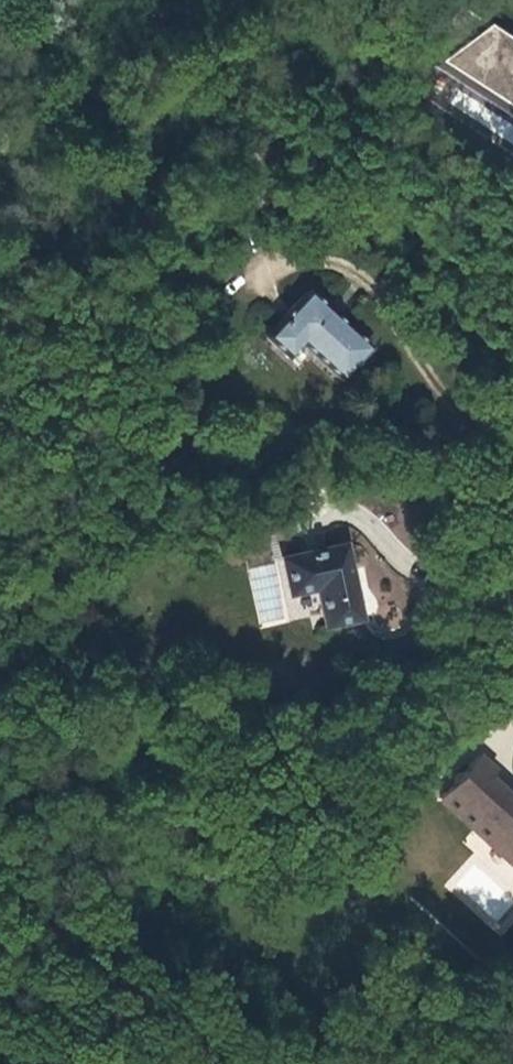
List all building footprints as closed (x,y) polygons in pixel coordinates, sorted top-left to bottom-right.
[(512,116),(512,47),(479,26),(431,66),(512,116)] [(431,66),(425,71),(512,125),(512,116),(431,66)] [(313,275),(264,311),(281,335),(297,323),(334,372),(366,347),(313,275)] [(351,614),(331,542),(269,557),(278,591),(304,586),(314,623),(351,614)] [(470,748),(428,790),(475,837),(483,830),(505,852),(512,844),(512,784),(510,782),(503,790),(482,770),(488,765),(470,748)]
